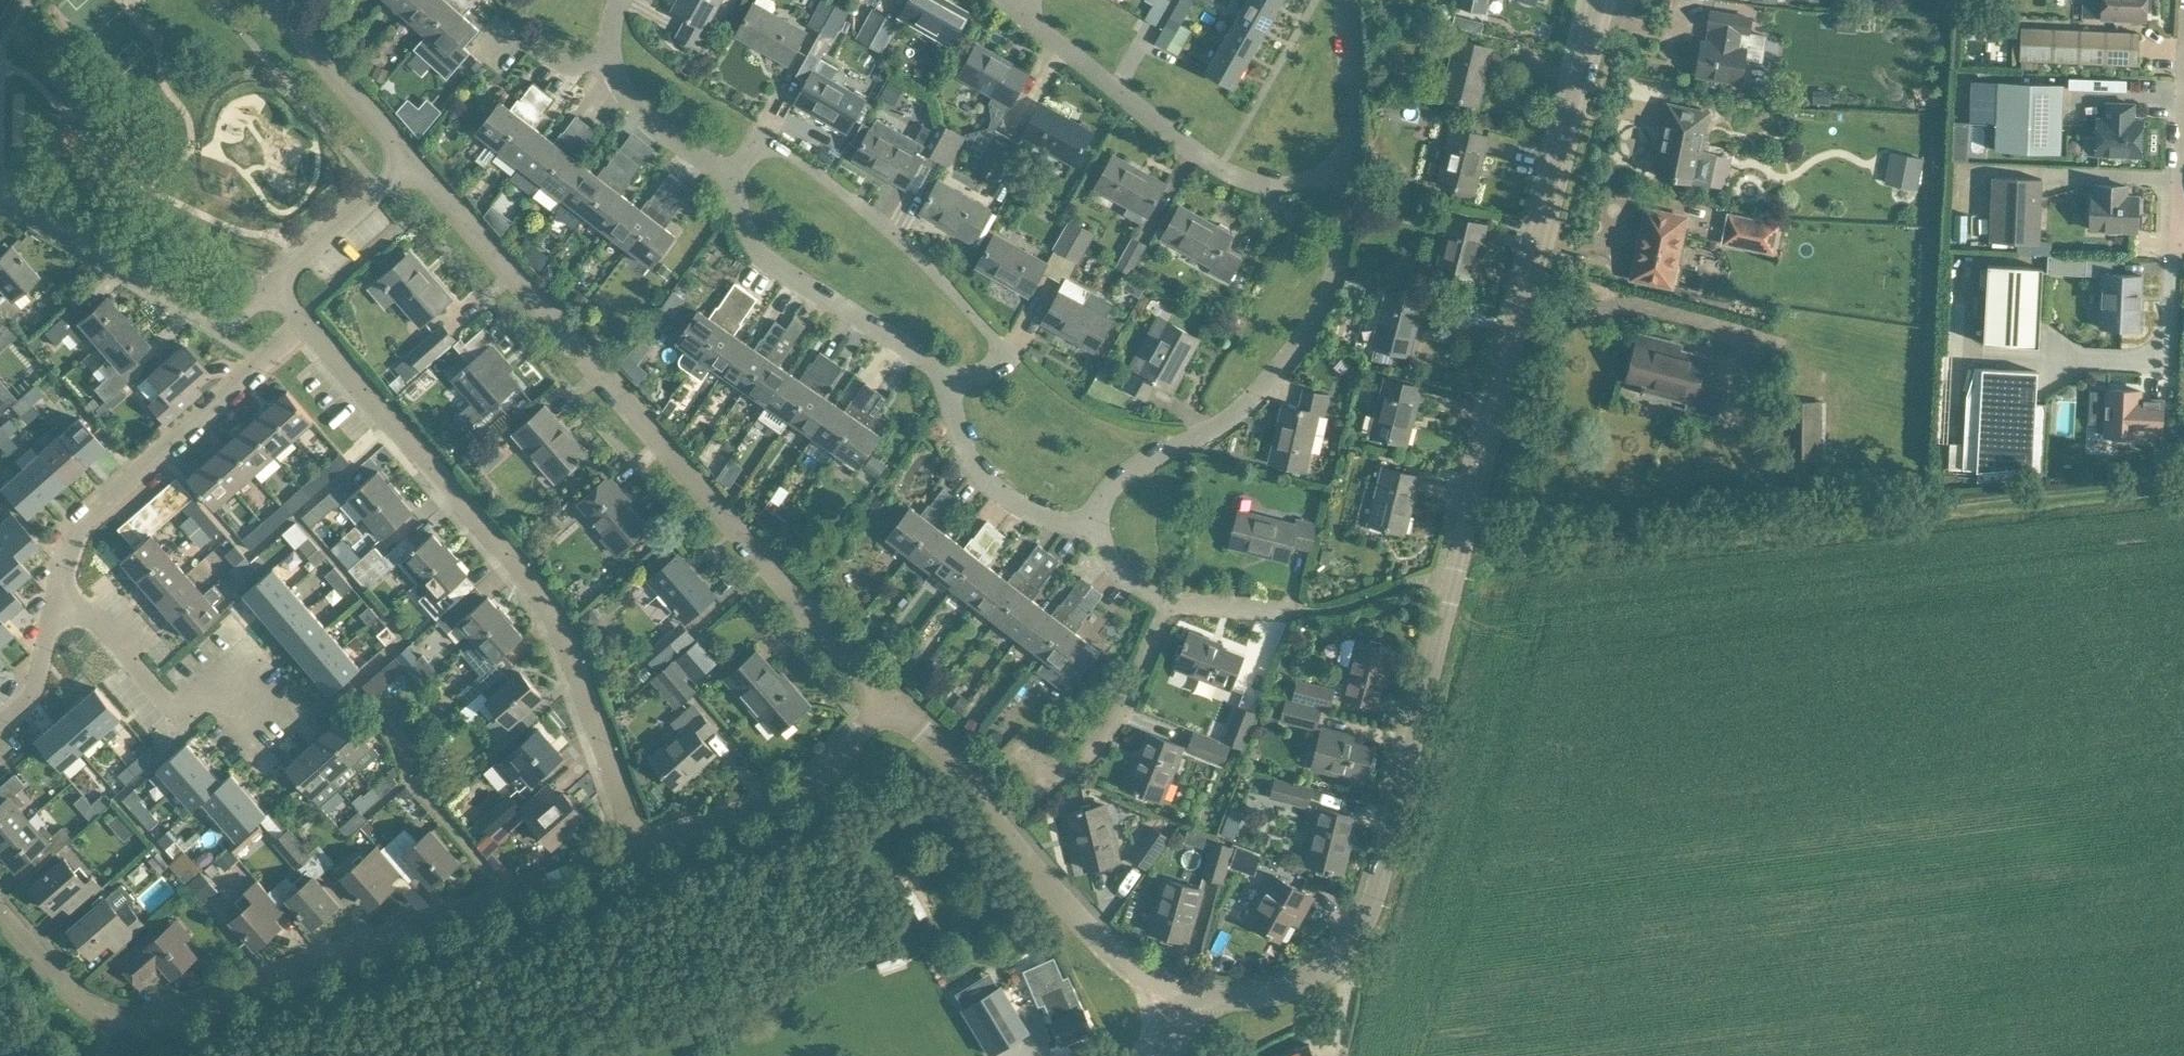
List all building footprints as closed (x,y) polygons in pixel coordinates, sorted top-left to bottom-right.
[(422,0),(388,0),(407,17),(422,0)] [(457,0),(422,0),(407,17),(426,34),(457,0)] [(426,34),(413,49),(433,68),(473,23),(463,15),(475,0),(457,0),(426,34)] [(673,11),(687,19),(677,36),(699,49),(708,32),(703,29),(719,0),(680,0),(673,11)] [(772,0),(756,0),(737,35),(788,63),(805,33),(772,14),(775,8),(774,1),(772,0)] [(836,4),(830,0),(824,0),(810,23),(821,30),(836,4)] [(907,4),(901,16),(952,45),(969,14),(944,0),(910,0),(907,4)] [(1170,0),(1145,0),(1153,5),(1145,19),(1156,25),(1170,0)] [(1195,0),(1180,0),(1170,18),(1181,24),(1195,0)] [(1275,13),(1253,0),(1247,0),(1235,22),(1261,37),(1275,13)] [(1283,0),(1253,0),(1275,13),(1283,0)] [(1487,0),(1458,0),(1457,5),(1485,11),(1487,0)] [(2101,18),(2147,20),(2147,0),(2102,0),(2101,18)] [(836,4),(821,30),(833,37),(849,11),(836,4)] [(871,43),(886,17),(874,10),(859,36),(871,43)] [(1750,17),(1733,15),(1711,11),(1709,26),(1710,27),(1708,42),(1702,41),(1697,75),(1740,82),(1745,46),(1741,46),(1744,31),(1748,32),(1750,17)] [(1468,18),(1456,15),(1453,25),(1465,28),(1468,18)] [(886,17),(871,43),(882,49),(897,23),(886,17)] [(1167,49),(1181,24),(1170,18),(1156,43),(1167,49)] [(1838,18),(1837,31),(1856,33),(1857,20),(1838,18)] [(2000,20),(1976,18),(1975,34),(1999,35),(2000,20)] [(1247,62),(1261,37),(1235,22),(1221,46),(1247,62)] [(2139,33),(2021,28),(2020,59),(2138,64),(2139,33)] [(821,30),(795,75),(807,82),(833,37),(821,30)] [(1002,120),(1028,73),(964,39),(955,54),(968,61),(960,76),(991,93),(988,98),(991,114),(1002,120)] [(1491,48),(1470,42),(1457,39),(1443,96),(1477,104),(1491,48)] [(1233,87),(1247,62),(1221,46),(1206,72),(1233,87)] [(836,51),(830,60),(848,71),(853,61),(836,51)] [(479,59),(472,67),(478,71),(484,64),(479,59)] [(835,74),(818,64),(796,102),(847,131),(854,120),(862,124),(869,113),(873,106),(831,82),(835,74)] [(2083,69),(2082,81),(2130,83),(2131,72),(2083,69)] [(1972,80),(1970,120),(1996,121),(1995,150),(2060,153),(2063,83),(1972,80)] [(499,149),(544,91),(533,82),(517,103),(518,104),(513,111),(501,101),(477,132),(490,142),(476,159),(485,167),(499,149)] [(520,165),(544,134),(533,125),(538,119),(539,120),(555,99),(544,91),(499,149),(520,165)] [(427,100),(419,109),(408,100),(398,111),(421,137),(442,113),(427,100)] [(2134,103),(2112,102),(2107,102),(2106,118),(2097,118),(2096,154),(2117,155),(2121,159),(2130,160),(2135,156),(2140,156),(2142,119),(2133,119),(2134,103)] [(1041,104),(1024,135),(1075,164),(1092,133),(1088,131),(1088,128),(1081,124),(1078,125),(1041,104)] [(1679,179),(1690,182),(1711,186),(1717,153),(1701,150),(1709,112),(1690,108),(1669,104),(1661,143),(1664,144),(1658,175),(1679,179)] [(869,113),(862,124),(852,143),(861,148),(855,158),(906,187),(916,168),(921,160),(932,167),(937,159),(936,158),(936,157),(951,130),(941,124),(928,147),(869,113)] [(532,195),(587,124),(576,115),(560,136),(562,138),(557,144),(544,134),(520,165),(521,166),(511,178),(532,195)] [(564,199),(588,168),(576,159),(581,152),(583,153),(598,132),(587,124),(532,195),(533,196),(534,195),(554,212),(564,199)] [(987,175),(1007,137),(989,127),(965,134),(974,167),(974,168),(987,175)] [(1487,136),(1466,130),(1453,127),(1439,184),(1473,192),(1487,136)] [(951,130),(936,157),(936,158),(937,159),(948,165),(963,137),(951,130)] [(1007,137),(987,175),(998,181),(1013,152),(1014,153),(1019,144),(1007,137)] [(586,215),(631,157),(620,149),(604,170),(605,171),(600,177),(588,168),(564,199),(566,200),(557,211),(562,214),(560,216),(571,225),(572,223),(576,225),(585,215),(586,215)] [(1899,186),(1916,189),(1923,156),(1905,153),(1899,186)] [(1114,156),(1103,175),(1096,187),(1129,205),(1124,214),(1143,225),(1165,185),(1114,156)] [(608,233),(632,202),(619,192),(624,185),(626,187),(642,166),(631,157),(586,215),(608,233)] [(629,249),(681,181),(670,172),(647,203),(648,204),(643,210),(632,202),(608,233),(629,249)] [(1992,177),(1989,241),(2040,243),(2043,179),(1992,177)] [(681,181),(629,249),(652,266),(675,235),(663,225),(668,219),(669,220),(693,189),(681,181)] [(938,183),(932,193),(921,212),(980,245),(996,215),(989,211),(938,183)] [(2127,185),(2105,185),(2096,184),(2096,194),(2091,194),(2090,229),(2137,231),(2139,196),(2126,195),(2127,185)] [(1180,207),(1170,225),(1163,237),(1212,265),(1209,270),(1229,281),(1241,259),(1224,249),(1231,235),(1230,235),(1230,228),(1221,223),(1215,226),(1180,207)] [(1685,217),(1674,215),(1653,211),(1644,250),(1639,249),(1633,277),(1671,285),(1685,217)] [(505,231),(513,221),(502,213),(496,221),(493,226),(501,236),(505,231)] [(1485,224),(1464,219),(1452,216),(1437,272),(1471,281),(1485,224)] [(1775,253),(1780,227),(1730,216),(1724,242),(1775,253)] [(1066,255),(1081,227),(1070,221),(1054,248),(1066,255)] [(1081,227),(1066,255),(1078,261),(1093,234),(1081,227)] [(994,236),(988,247),(978,266),(1029,294),(1046,264),(994,236)] [(1128,272),(1144,245),(1132,239),(1117,265),(1128,272)] [(21,288),(36,275),(10,246),(0,255),(0,311),(7,319),(20,308),(30,299),(21,288)] [(408,256),(381,279),(379,277),(368,288),(386,308),(397,298),(421,325),(452,298),(435,278),(430,282),(408,256)] [(2086,276),(2087,258),(2049,256),(2048,273),(2086,276)] [(83,262),(75,271),(86,280),(94,271),(83,262)] [(2039,346),(2043,267),(1988,264),(1984,343),(2039,346)] [(2141,275),(2120,274),(2103,273),(2101,327),(2139,329),(2141,275)] [(1090,291),(1068,279),(1061,291),(1044,322),(1103,355),(1121,325),(1104,316),(1110,305),(1088,293),(1090,291)] [(689,372),(746,289),(735,283),(716,310),(715,311),(717,312),(712,319),(699,310),(677,342),(686,349),(680,357),(682,367),(689,372)] [(722,373),(744,341),(734,334),(758,298),(746,289),(689,372),(702,381),(712,367),(722,373)] [(1408,355),(1423,298),(1388,290),(1374,346),(1408,355)] [(98,345),(125,321),(105,298),(82,318),(72,307),(45,332),(56,344),(68,333),(77,343),(88,333),(98,345)] [(1226,323),(1238,330),(1243,320),(1231,314),(1226,323)] [(767,404),(789,372),(777,364),(782,357),(784,358),(784,357),(806,325),(794,318),(787,328),(744,389),(767,404)] [(125,321),(98,345),(110,359),(98,369),(107,378),(94,389),(104,400),(132,376),(122,364),(146,344),(125,321)] [(744,389),(787,328),(775,321),(761,341),(760,342),(762,343),(757,350),(744,341),(722,373),(744,389)] [(1198,339),(1179,328),(1167,321),(1139,370),(1135,368),(1124,387),(1146,399),(1156,382),(1169,390),(1170,388),(1174,390),(1182,376),(1178,374),(1179,372),(1178,371),(1181,366),(1182,367),(1198,339)] [(421,369),(455,340),(444,327),(410,357),(421,369)] [(1680,345),(1662,340),(1641,335),(1627,384),(1641,388),(1640,391),(1644,392),(1645,389),(1690,401),(1688,407),(1714,414),(1721,389),(1697,383),(1704,357),(1679,351),(1680,345)] [(461,338),(454,344),(453,345),(469,364),(451,379),(484,416),(520,384),(500,362),(505,358),(492,343),(477,356),(461,338)] [(183,344),(167,359),(146,377),(161,394),(149,405),(164,422),(199,391),(190,381),(204,369),(183,344)] [(788,419),(830,358),(821,352),(806,372),(805,373),(807,374),(802,381),(789,372),(767,404),(788,419)] [(647,373),(628,355),(619,365),(637,383),(647,373)] [(811,435),(834,402),(823,395),(827,388),(829,389),(830,388),(829,388),(843,367),(830,358),(788,419),(811,435)] [(1965,394),(1961,469),(1979,470),(1979,478),(2043,471),(2047,402),(2036,402),(2038,371),(1982,368),(1974,367),(1965,394)] [(1420,387),(1399,382),(1386,378),(1371,435),(1406,444),(1420,387)] [(834,451),(876,389),(866,382),(852,403),(851,403),(850,404),(852,405),(848,412),(834,402),(811,435),(834,451)] [(16,400),(8,392),(0,384),(0,412),(1,413),(11,405),(16,400)] [(21,395),(29,404),(41,393),(33,384),(21,395)] [(2092,391),(2090,422),(2105,423),(2105,436),(2138,438),(2138,433),(2162,434),(2162,422),(2163,400),(2140,399),(2141,390),(2107,388),(2107,392),(2092,391)] [(876,389),(834,451),(857,467),(880,435),(868,426),(872,419),(874,420),(875,419),(874,419),(888,398),(876,389)] [(1328,395),(1326,395),(1305,390),(1300,409),(1284,405),(1271,462),(1304,470),(1318,413),(1324,415),(1328,395)] [(266,410),(292,439),(313,420),(288,391),(266,410)] [(19,414),(29,404),(21,395),(16,400),(11,405),(19,414)] [(672,397),(663,408),(671,414),(679,402),(672,397)] [(95,410),(100,415),(110,407),(105,401),(95,410)] [(1790,456),(1790,466),(1790,488),(1809,488),(1809,457),(1818,457),(1819,402),(1793,402),(1792,456),(1790,456)] [(514,434),(555,481),(588,452),(572,435),(569,437),(557,423),(560,421),(546,405),(514,434)] [(273,456),(292,439),(266,410),(247,427),(273,456)] [(58,437),(83,465),(103,447),(78,419),(58,437)] [(253,473),(273,456),(247,427),(228,444),(253,473)] [(64,482),(83,465),(58,437),(39,454),(64,482)] [(234,490),(253,473),(228,444),(208,461),(234,490)] [(45,499),(64,482),(39,454),(20,471),(45,499)] [(322,472),(331,481),(350,464),(341,454),(322,472)] [(878,478),(886,466),(872,456),(863,468),(878,478)] [(214,507),(234,490),(208,461),(189,478),(214,507)] [(1418,476),(1397,471),(1384,467),(1370,524),(1404,533),(1418,476)] [(25,516),(45,499),(20,471),(0,488),(25,516)] [(366,517),(397,490),(391,482),(389,484),(378,471),(348,497),(366,517)] [(320,491),(331,481),(322,472),(311,481),(302,489),(311,499),(320,491)] [(167,486),(185,507),(195,498),(177,477),(167,486)] [(606,480),(590,494),(580,502),(608,535),(604,539),(617,554),(649,525),(629,503),(627,504),(606,480)] [(175,515),(185,507),(167,486),(157,494),(175,515)] [(908,553),(953,495),(943,488),(928,508),(927,508),(928,510),(924,516),(911,507),(887,538),(908,553)] [(303,505),(311,499),(302,489),(294,496),(283,506),(291,516),(303,505)] [(397,490),(366,517),(384,537),(413,511),(402,499),(404,497),(397,490)] [(165,524),(175,515),(157,494),(147,503),(165,524)] [(338,505),(330,495),(303,518),(312,528),(338,505)] [(930,570),(954,539),(943,531),(948,524),(950,526),(950,525),(950,524),(965,504),(953,495),(908,553),(930,570)] [(156,532),(165,524),(147,503),(138,511),(156,532)] [(280,526),(291,516),(283,506),(272,516),(263,523),(272,533),(280,526)] [(757,518),(776,539),(787,520),(765,506),(757,518)] [(202,527),(211,519),(201,507),(191,515),(202,527)] [(152,535),(156,532),(138,511),(127,521),(145,541),(152,535)] [(1295,525),(1260,517),(1239,511),(1231,545),(1288,560),(1292,544),(1311,549),(1317,524),(1296,519),(1295,525)] [(18,559),(37,542),(13,514),(0,526),(0,543),(3,546),(18,559)] [(211,519),(202,527),(212,538),(221,529),(211,519)] [(135,549),(145,541),(127,521),(118,529),(135,549)] [(952,586),(997,528),(987,521),(971,542),(970,542),(969,543),(971,544),(967,549),(954,539),(930,570),(952,586)] [(299,546),(309,537),(296,522),(284,533),(296,548),(299,546)] [(264,540),(272,533),(263,523),(255,530),(243,540),(252,550),(264,540)] [(974,603),(997,572),(987,564),(991,558),(993,559),(994,558),(993,558),(1009,537),(997,528),(952,586),(974,603)] [(417,583),(421,579),(452,552),(446,545),(444,546),(433,533),(419,545),(399,563),(417,583)] [(796,534),(789,540),(800,553),(807,547),(796,534)] [(140,581),(169,555),(152,535),(145,541),(135,549),(122,560),(140,581)] [(394,568),(399,563),(419,545),(410,535),(384,557),(385,557),(394,568)] [(309,537),(299,546),(308,557),(318,548),(309,537)] [(996,619),(1048,551),(1038,544),(1015,574),(1014,575),(1016,576),(1011,582),(997,572),(974,603),(996,619)] [(18,559),(3,546),(0,548),(0,581),(9,589),(29,572),(18,559)] [(236,566),(245,558),(236,547),(226,555),(236,566)] [(358,580),(384,557),(375,547),(349,570),(358,580)] [(1018,636),(1042,606),(1030,597),(1035,591),(1037,592),(1037,591),(1060,560),(1048,551),(996,619),(1018,636)] [(437,620),(474,587),(465,577),(468,574),(457,561),(459,560),(452,552),(421,579),(430,590),(419,599),(437,620)] [(157,600),(186,574),(169,555),(140,581),(157,600)] [(678,555),(662,569),(650,580),(686,620),(714,596),(678,555)] [(384,557),(358,580),(368,591),(394,568),(385,557),(384,557)] [(245,558),(236,566),(246,578),(256,570),(245,558)] [(262,614),(291,588),(273,568),(259,581),(242,595),(249,603),(251,601),(262,614)] [(334,586),(343,578),(335,568),(326,576),(334,586)] [(174,620),(204,594),(186,574),(157,600),(174,620)] [(1041,653),(1092,585),(1082,577),(1059,607),(1058,607),(1057,607),(1059,609),(1055,615),(1042,606),(1018,636),(1041,653)] [(343,578),(334,586),(343,596),(352,588),(343,578)] [(9,589),(0,581),(0,618),(1,619),(21,602),(9,589)] [(1092,585),(1041,653),(1047,658),(1039,669),(1069,691),(1101,650),(1074,630),(1079,623),(1081,624),(1081,623),(1103,593),(1092,585)] [(204,594),(174,620),(192,639),(221,614),(213,604),(222,596),(213,586),(204,594)] [(476,641),(507,614),(501,607),(499,608),(488,596),(485,599),(474,587),(437,620),(448,632),(449,632),(457,642),(468,633),(476,641)] [(277,635),(308,608),(291,588),(262,614),(272,626),(271,628),(277,635)] [(369,626),(379,617),(370,607),(360,615),(369,626)] [(296,653),(325,628),(308,608),(277,635),(284,642),(285,641),(296,653)] [(507,614),(476,641),(494,662),(507,650),(523,636),(512,623),(514,622),(507,614)] [(1,619),(0,618),(0,643),(12,632),(1,619)] [(386,645),(396,636),(387,626),(377,635),(386,645)] [(311,674),(342,648),(325,628),(296,653),(307,666),(305,667),(311,674)] [(1177,667),(1197,675),(1231,688),(1243,657),(1207,643),(1209,639),(1190,632),(1187,641),(1186,641),(1184,645),(1185,645),(1177,667)] [(666,637),(642,658),(652,669),(676,648),(666,637)] [(1351,667),(1344,697),(1376,705),(1385,668),(1388,669),(1393,649),(1384,647),(1384,646),(1379,644),(1379,646),(1354,639),(1347,639),(1344,641),(1342,644),(1341,648),(1339,655),(1340,659),(1342,663),(1346,666),(1351,667)] [(697,642),(676,661),(693,680),(714,660),(697,642)] [(418,659),(408,647),(396,657),(406,669),(418,659)] [(342,648),(311,674),(318,682),(320,680),(331,693),(360,668),(342,648)] [(757,651),(726,679),(762,719),(765,716),(779,731),(809,704),(792,684),(789,687),(757,651)] [(390,661),(373,676),(384,687),(404,670),(393,658),(390,661)] [(695,691),(671,664),(652,680),(676,708),(695,691)] [(467,704),(493,681),(484,670),(458,694),(467,704)] [(520,672),(504,686),(489,699),(500,711),(486,724),(505,746),(529,725),(520,715),(541,696),(520,672)] [(1286,699),(1322,708),(1322,706),(1329,708),(1334,690),(1297,680),(1292,700),(1287,699),(1286,699)] [(75,703),(102,734),(122,717),(97,688),(84,698),(82,697),(75,703)] [(1316,729),(1322,708),(1286,699),(1281,720),(1316,729)] [(82,752),(102,734),(75,703),(67,710),(69,711),(57,722),(82,752)] [(714,729),(693,705),(674,722),(682,732),(651,759),(676,787),(693,772),(692,771),(699,764),(700,766),(715,753),(703,739),(714,729)] [(1237,706),(1224,742),(1241,749),(1255,713),(1237,706)] [(324,731),(352,762),(372,744),(346,715),(333,726),(332,724),(324,731)] [(62,769),(82,752),(57,722),(44,733),(43,731),(36,738),(35,737),(35,738),(62,769)] [(539,728),(523,743),(498,764),(510,778),(518,771),(529,784),(562,755),(558,750),(557,752),(552,746),(553,745),(539,728)] [(1346,734),(1325,729),(1323,728),(1313,767),(1365,780),(1373,748),(1344,740),(1346,734)] [(332,779),(352,762),(324,731),(317,737),(319,739),(306,750),(332,779)] [(1222,765),(1229,747),(1194,733),(1187,750),(1222,765)] [(1182,746),(1171,742),(1151,734),(1137,769),(1134,768),(1127,786),(1161,800),(1182,746)] [(176,788),(206,762),(200,754),(198,755),(187,743),(158,768),(176,788)] [(129,765),(137,775),(157,757),(149,748),(129,765)] [(331,779),(332,779),(306,750),(294,760),(292,758),(284,765),(312,796),(320,806),(339,789),(331,779)] [(193,808),(232,774),(231,774),(222,782),(211,770),(213,769),(206,762),(176,788),(193,808)] [(127,784),(137,775),(129,765),(119,774),(127,784)] [(29,820),(19,808),(25,803),(17,793),(26,785),(15,773),(0,787),(0,845),(29,820)] [(220,819),(251,792),(244,785),(243,786),(232,774),(193,808),(195,810),(204,801),(220,819)] [(374,787),(383,797),(393,787),(384,778),(374,787)] [(1312,788),(1275,779),(1270,797),(1307,806),(1312,788)] [(363,814),(383,797),(374,787),(364,796),(362,793),(352,801),(361,810),(363,814)] [(521,808),(507,820),(517,831),(519,834),(532,822),(552,845),(585,816),(564,793),(551,804),(540,791),(521,808)] [(251,792),(220,819),(238,839),(267,814),(256,801),(257,800),(251,792)] [(509,794),(480,820),(492,833),(507,820),(521,808),(509,794)] [(101,814),(111,804),(102,795),(92,804),(101,814)] [(140,819),(150,810),(142,801),(132,810),(140,819)] [(932,801),(932,813),(937,814),(950,814),(950,802),(932,801)] [(1086,868),(1119,860),(1105,804),(1083,810),(1083,808),(1078,809),(1078,811),(1069,813),(1074,832),(1078,831),(1086,868)] [(1352,815),(1331,810),(1320,807),(1306,863),(1328,869),(1328,871),(1332,872),(1333,870),(1342,872),(1347,853),(1343,852),(1352,815)] [(150,810),(140,819),(149,830),(159,821),(150,810)] [(368,820),(363,814),(361,810),(341,828),(349,837),(361,826),(368,820)] [(0,845),(0,850),(17,869),(36,852),(45,862),(72,838),(62,827),(53,836),(44,826),(39,831),(29,820),(0,845)] [(368,820),(361,826),(367,833),(374,827),(368,821),(369,820),(368,820)] [(507,820),(492,833),(501,844),(517,831),(507,820)] [(1169,837),(1153,825),(1130,857),(1146,868),(1169,837)] [(381,850),(401,871),(403,873),(404,872),(403,872),(413,862),(433,884),(458,862),(431,831),(418,842),(405,828),(381,850)] [(299,868),(312,857),(289,831),(277,843),(299,868)] [(176,860),(187,851),(177,840),(167,850),(176,860)] [(1233,847),(1212,841),(1202,876),(1223,882),(1233,847)] [(401,871),(381,850),(378,846),(343,876),(358,894),(357,895),(360,898),(361,897),(370,907),(394,885),(390,880),(401,871)] [(229,848),(216,860),(226,871),(239,860),(229,848)] [(65,858),(49,872),(32,886),(54,911),(64,902),(73,913),(102,888),(92,876),(85,882),(65,858)] [(187,885),(197,877),(188,867),(178,875),(187,885)] [(339,904),(324,888),(309,870),(293,883),(300,890),(289,900),(313,927),(339,904)] [(1312,896),(1294,885),(1273,874),(1247,920),(1266,931),(1265,933),(1270,936),(1271,934),(1279,939),(1296,909),(1303,913),(1312,896)] [(901,878),(886,887),(909,925),(929,913),(914,889),(910,892),(901,878)] [(1196,913),(1202,892),(1203,889),(1165,878),(1149,930),(1181,939),(1190,911),(1196,913)] [(283,908),(269,892),(259,880),(236,901),(244,910),(233,920),(256,946),(270,934),(269,932),(278,924),(279,926),(280,925),(273,917),(283,908)] [(121,886),(70,929),(92,955),(116,935),(123,942),(144,925),(127,905),(134,899),(121,886)] [(196,955),(182,939),(171,926),(147,946),(143,941),(119,962),(141,986),(155,974),(154,973),(163,965),(172,976),(196,955)] [(1069,976),(1063,978),(1054,958),(1024,972),(1039,1006),(1045,1003),(1049,1013),(1062,1043),(1093,1030),(1069,976)] [(966,1007),(963,1009),(964,1010),(991,1054),(1028,1032),(1029,1031),(1001,985),(999,987),(966,1007)] [(1310,1043),(1282,1055),(1315,1055),(1310,1043)]
